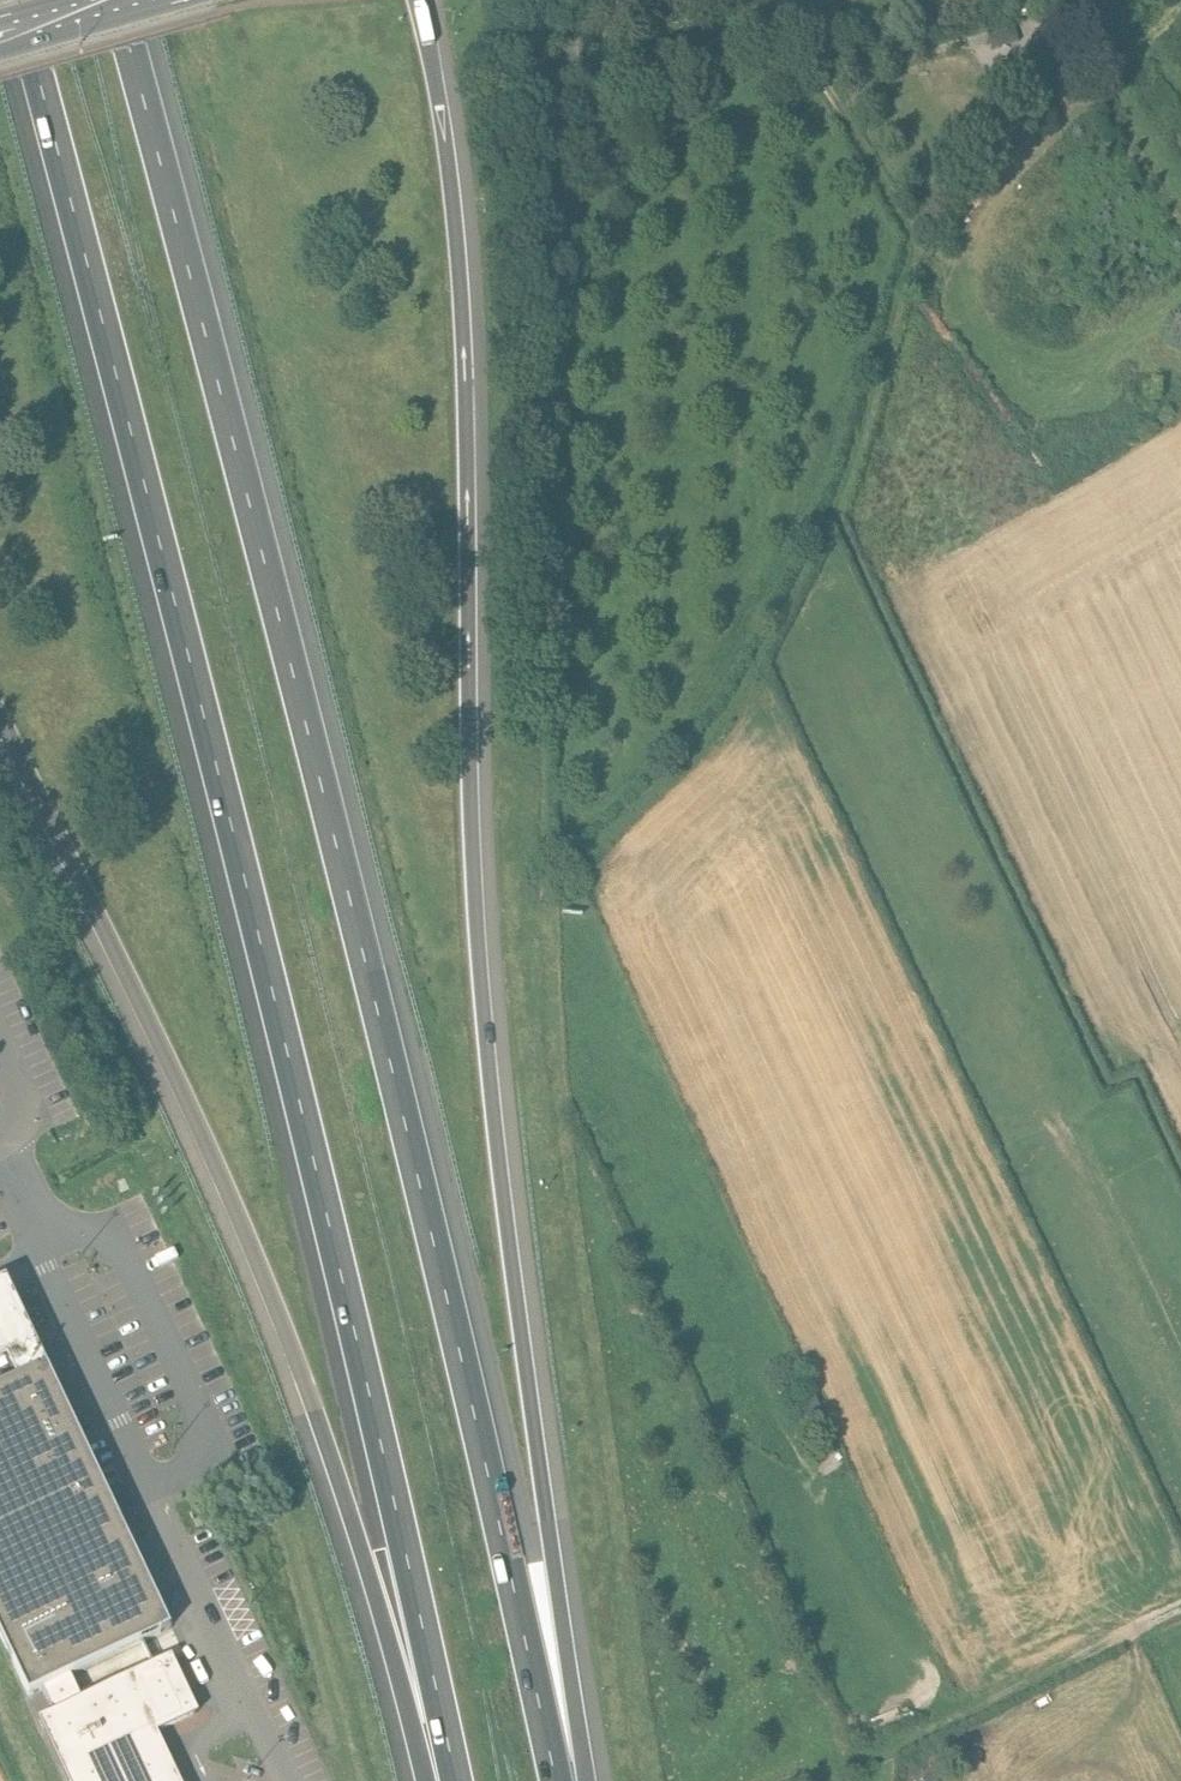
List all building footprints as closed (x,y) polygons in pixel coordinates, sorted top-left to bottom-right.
[(986,32),(991,49),(1018,41),(1013,24),(986,32)] [(4,1351),(33,1337),(18,1305),(2,1270),(0,1271),(0,1353),(4,1351)] [(166,1622),(144,1575),(120,1522),(71,1418),(46,1365),(36,1370),(17,1379),(0,1387),(0,1635),(28,1695),(42,1689),(143,1641),(161,1632),(158,1631),(168,1626),(166,1622)] [(174,1770),(174,1768),(173,1769),(161,1742),(161,1740),(160,1740),(156,1732),(165,1725),(195,1711),(171,1659),(170,1657),(154,1665),(143,1641),(42,1689),(53,1712),(39,1719),(69,1780),(179,1780),(174,1770)]
